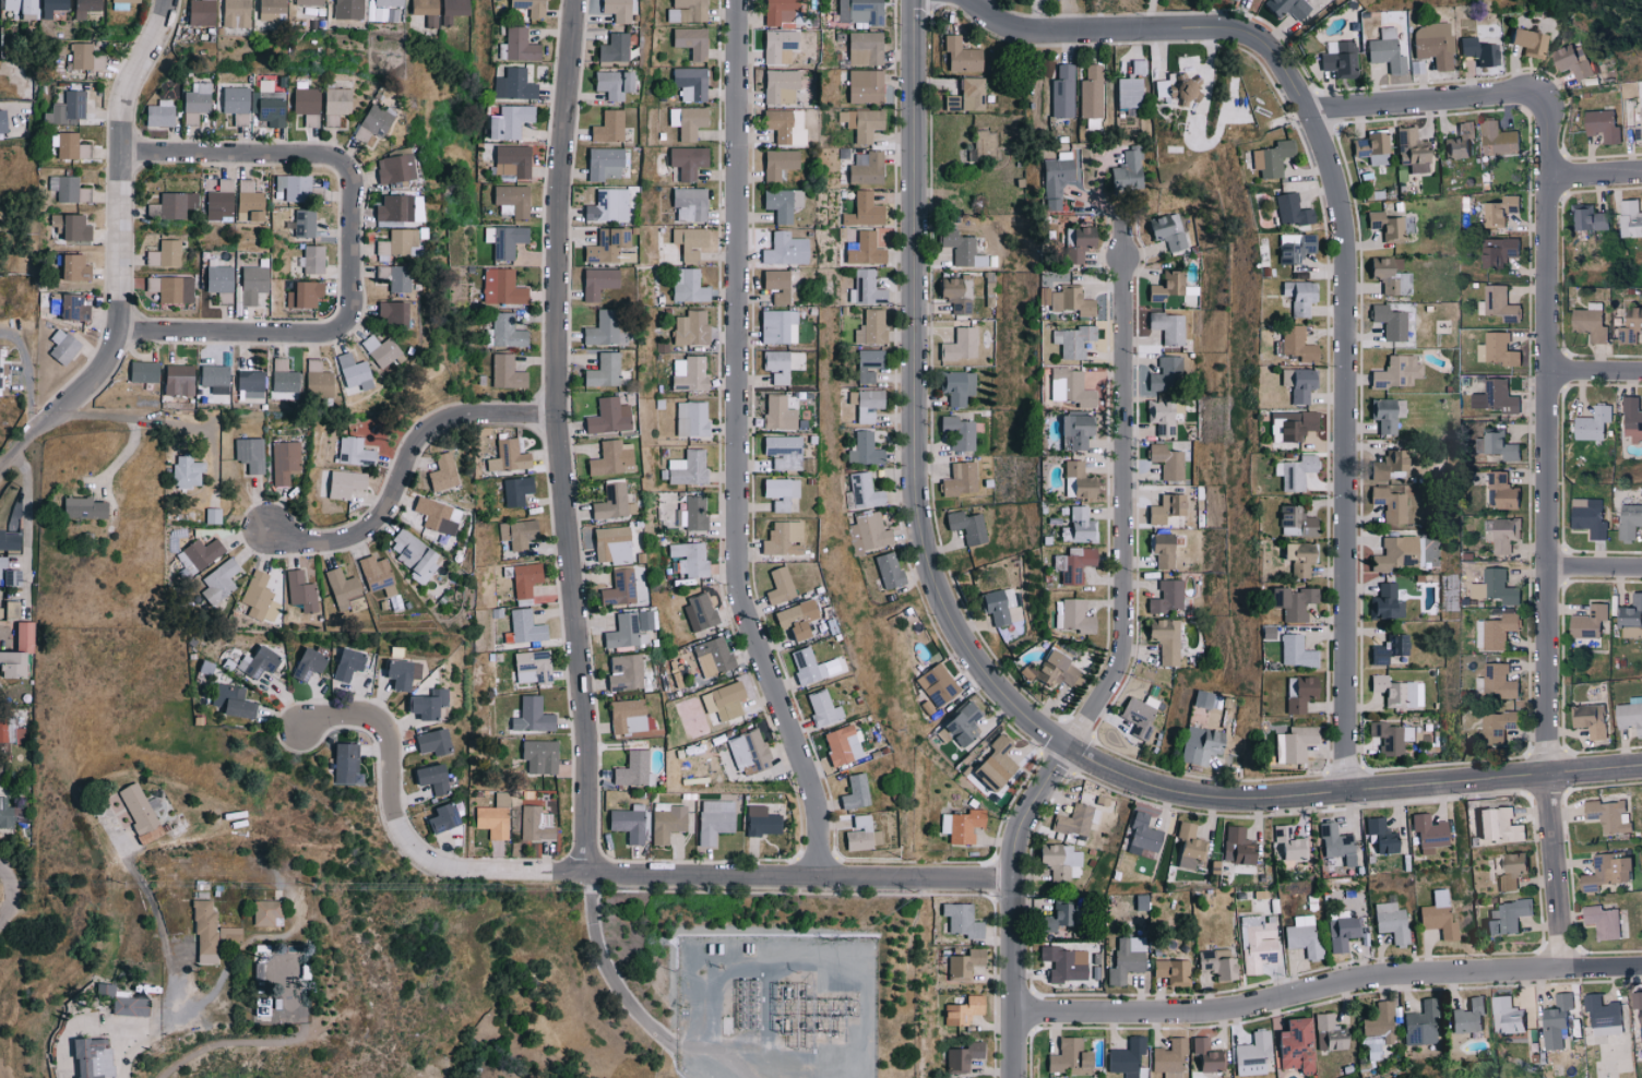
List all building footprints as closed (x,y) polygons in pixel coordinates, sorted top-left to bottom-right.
[(4,10),(22,10),(22,19),(37,19),(38,0),(4,0),(4,10)] [(43,19),(49,19),(48,11),(70,10),(70,0),(43,0),(43,19)] [(76,20),(87,20),(87,11),(103,11),(103,0),(76,0),(76,20)] [(129,10),(129,3),(142,3),(142,0),(112,0),(112,10),(129,10)] [(217,0),(190,0),(190,25),(216,26),(217,0)] [(224,27),(250,27),(251,0),(224,0),(224,27)] [(289,0),(259,0),(259,21),(279,20),(279,14),(289,14),(289,0)] [(427,15),(427,26),(451,27),(452,14),(465,15),(465,0),(411,0),(411,15),(427,15)] [(542,0),(507,0),(507,8),(527,8),(527,17),(542,17),(542,0)] [(627,24),(628,10),(631,10),(631,0),(597,0),(597,14),(610,15),(610,23),(627,24)] [(704,0),(666,0),(666,22),(704,21),(704,0)] [(794,24),(795,0),(763,0),(763,23),(794,24)] [(836,23),(880,23),(881,0),(837,0),(836,23)] [(1309,8),(1301,0),(1265,0),(1259,6),(1274,22),(1282,15),(1292,25),(1309,8)] [(1410,25),(1411,59),(1433,58),(1433,71),(1451,70),(1450,35),(1447,35),(1446,24),(1410,25)] [(538,60),(538,43),(524,43),(525,26),(505,26),(504,59),(538,60)] [(703,61),(703,27),(669,27),(669,46),(687,46),(687,61),(703,61)] [(1364,40),(1365,63),(1386,62),(1386,74),(1404,74),(1404,56),(1395,56),(1394,27),(1377,27),(1378,40),(1364,40)] [(794,29),(760,30),(761,63),(777,63),(777,49),(795,49),(794,29)] [(1521,56),(1542,59),(1545,34),(1507,30),(1504,46),(1522,48),(1521,56)] [(846,65),(881,64),(880,31),(846,32),(846,65)] [(596,60),(626,61),(626,32),(607,32),(607,44),(596,44),(596,60)] [(959,34),(941,34),(940,53),(944,53),(944,70),(981,71),(981,48),(959,48),(959,34)] [(1474,37),(1457,37),(1458,56),(1476,56),(1476,67),(1497,66),(1497,44),(1474,45),(1474,37)] [(1334,78),(1356,78),(1355,41),(1324,42),(1324,53),(1317,53),(1318,71),(1334,70),(1334,78)] [(92,70),(92,44),(71,43),(71,69),(92,70)] [(1593,77),(1584,47),(1572,50),(1571,45),(1550,52),(1556,73),(1571,68),(1575,82),(1593,77)] [(1145,74),(1145,59),(1129,59),(1130,74),(1145,74)] [(1073,64),(1055,63),(1055,79),(1049,78),(1048,116),(1072,117),(1073,64)] [(1103,64),(1085,64),(1085,79),(1077,79),(1077,117),(1101,118),(1103,64)] [(534,97),(534,83),(522,83),(522,66),(502,66),(503,76),(491,76),(491,98),(534,97)] [(705,100),(704,67),(670,68),(671,87),(680,87),(681,100),(705,100)] [(795,71),(754,69),(753,86),(761,86),(761,103),(794,103),(795,71)] [(882,70),(848,69),(847,102),(881,103),(882,70)] [(591,71),(591,90),(604,90),(604,100),(621,100),(621,91),(627,91),(627,70),(591,71)] [(1164,82),(1165,96),(1176,96),(1177,106),(1187,105),(1187,101),(1200,100),(1198,79),(1185,80),(1185,73),(1173,74),(1173,82),(1164,82)] [(983,110),(983,77),(960,77),(959,109),(983,110)] [(1116,78),(1116,108),(1141,107),(1140,78),(1116,78)] [(198,125),(199,113),(211,113),(212,83),(191,82),(191,92),(185,92),(184,125),(198,125)] [(321,125),(336,126),(336,113),(347,114),(347,88),(322,87),(321,125)] [(247,88),(225,88),(224,112),(246,113),(247,88)] [(67,124),(67,119),(85,119),(86,91),(65,91),(65,103),(51,103),(51,113),(43,113),(42,123),(67,124)] [(266,121),(266,127),(280,127),(279,97),(252,97),(253,121),(266,121)] [(174,126),(174,99),(157,99),(158,105),(146,105),(147,127),(174,126)] [(379,136),(392,110),(382,106),(381,109),(366,102),(355,125),(379,136)] [(531,106),(497,105),(497,117),(484,117),(484,138),(518,139),(518,120),(531,121),(531,106)] [(706,107),(667,108),(668,126),(678,125),(679,141),(694,141),(693,126),(706,126),(706,107)] [(621,109),(600,108),(600,125),(588,125),(588,140),(620,141),(621,109)] [(758,128),(773,129),(772,143),(800,145),(802,111),(760,108),(758,128)] [(853,125),(853,144),(870,144),(870,129),(882,129),(881,110),(838,111),(839,125),(853,125)] [(0,111),(0,134),(10,134),(10,111),(0,111)] [(1583,136),(1602,135),(1602,145),(1619,144),(1619,127),(1612,127),(1611,111),(1583,111),(1583,136)] [(1498,119),(1481,120),(1482,155),(1518,154),(1517,131),(1498,131),(1498,119)] [(1442,138),(1442,157),(1465,157),(1464,138),(1473,138),(1473,121),(1456,122),(1456,137),(1442,138)] [(1395,163),(1425,162),(1424,140),(1414,140),(1413,125),(1394,126),(1395,163)] [(1352,137),(1351,155),(1366,155),(1366,164),(1386,164),(1386,131),(1364,130),(1364,138),(1352,137)] [(51,133),(51,146),(58,146),(58,159),(90,159),(90,145),(78,144),(79,133),(51,133)] [(1280,176),(1279,157),(1291,156),(1290,139),(1272,140),(1272,147),(1249,149),(1250,169),(1258,169),(1258,178),(1280,176)] [(527,177),(528,145),(493,144),(492,174),(514,174),(514,177),(527,177)] [(1141,146),(1122,147),(1122,166),(1107,166),(1107,189),(1141,189),(1141,146)] [(620,148),(586,147),(586,178),(620,179),(620,148)] [(693,180),(693,166),(705,166),(704,147),(665,147),(666,166),(671,166),(671,181),(693,180)] [(761,182),(777,182),(777,168),(795,168),(795,150),(762,149),(761,182)] [(880,151),(853,151),(854,164),(846,164),(846,183),(881,183),(880,151)] [(1060,210),(1060,181),(1072,181),(1072,152),(1057,151),(1057,159),(1043,159),(1042,209),(1060,210)] [(412,178),(408,152),(372,157),(376,183),(412,178)] [(308,174),(278,175),(278,181),(283,181),(283,200),(321,198),(321,186),(308,187),(308,174)] [(77,176),(49,176),(48,190),(57,190),(57,201),(89,202),(89,188),(76,187),(77,176)] [(232,218),(231,178),(216,178),(216,191),(204,191),(204,218),(232,218)] [(526,216),(527,186),(490,185),(490,204),(498,204),(498,216),(526,216)] [(625,219),(625,187),(600,188),(600,204),(581,204),(582,220),(625,219)] [(669,207),(674,208),(674,220),(704,220),(705,188),(670,187),(669,207)] [(760,189),(760,208),(772,208),(772,223),(789,223),(789,207),(799,207),(799,189),(760,189)] [(881,224),(882,204),(870,204),(870,189),(854,189),(854,214),(841,213),(841,224),(881,224)] [(261,221),(262,191),(237,191),(236,220),(261,221)] [(1276,224),(1311,220),(1310,207),(1297,208),(1296,191),(1273,193),(1276,224)] [(147,203),(146,218),(184,219),(184,208),(196,208),(196,192),(158,192),(158,203),(147,203)] [(411,220),(411,194),(380,195),(380,205),(372,205),(372,221),(411,220)] [(1483,202),(1483,227),(1507,227),(1507,213),(1517,213),(1517,195),(1500,196),(1500,202),(1483,202)] [(1619,237),(1641,236),(1641,212),(1638,213),(1637,199),(1618,200),(1619,237)] [(1592,205),(1572,205),(1573,230),(1606,229),(1606,212),(1592,213),(1592,205)] [(313,236),(312,208),(293,208),(293,236),(313,236)] [(1168,252),(1187,247),(1176,211),(1143,220),(1149,241),(1163,236),(1168,252)] [(1381,216),(1381,211),(1364,211),(1364,228),(1381,227),(1381,241),(1401,241),(1401,234),(1413,233),(1413,215),(1381,216)] [(88,240),(88,224),(82,224),(82,214),(57,213),(57,239),(88,240)] [(493,259),(512,259),(512,242),(525,242),(525,226),(493,226),(493,259)] [(1081,263),(1081,248),(1090,248),(1091,227),(1063,226),(1062,262),(1081,263)] [(583,261),(615,260),(614,246),(623,246),(622,227),(596,227),(596,245),(587,245),(587,254),(583,254),(583,261)] [(705,228),(663,227),(662,242),(679,243),(679,261),(696,262),(697,246),(704,247),(705,228)] [(414,229),(387,228),(387,255),(414,255),(414,229)] [(786,229),(768,230),(769,248),(758,248),(759,263),(787,262),(786,229)] [(844,263),(885,263),(884,248),(874,248),(873,229),(857,230),(857,242),(844,242),(844,263)] [(952,266),(987,265),(986,255),(973,255),(972,235),(956,236),(956,229),(935,229),(935,246),(952,246),(952,266)] [(1311,234),(1295,233),(1295,242),(1274,241),(1274,262),(1299,262),(1299,251),(1311,252),(1311,234)] [(1517,257),(1517,238),(1480,238),(1480,268),(1504,268),(1504,257),(1517,257)] [(157,251),(145,250),(144,264),(177,265),(178,239),(157,239),(157,251)] [(322,244),(301,244),(300,272),(321,273),(322,244)] [(81,254),(58,253),(57,279),(88,280),(88,264),(81,264),(81,254)] [(1380,294),(1408,294),(1409,272),(1399,271),(1400,257),(1368,256),(1367,279),(1381,279),(1380,294)] [(200,291),(229,293),(230,266),(202,264),(200,291)] [(263,292),(264,266),(239,265),(238,305),(253,305),(253,291),(263,292)] [(405,265),(386,266),(386,291),(406,291),(405,265)] [(596,301),(597,287),(614,287),(615,268),(580,267),(580,301),(596,301)] [(525,286),(513,286),(512,268),(482,269),(482,303),(526,302),(525,286)] [(708,301),(709,287),(698,286),(699,268),(675,268),(674,284),(670,284),(669,300),(708,301)] [(874,268),(854,268),(854,289),(849,289),(849,303),(886,304),(886,289),(874,288),(874,268)] [(769,304),(787,304),(786,270),(759,270),(759,290),(769,290),(769,304)] [(1177,294),(1178,270),(1159,270),(1159,284),(1146,284),(1146,300),(1163,301),(1163,293),(1177,294)] [(969,314),(970,276),(934,276),(934,298),(950,298),(950,314),(969,314)] [(193,278),(146,277),(146,290),(158,290),(158,302),(193,303),(193,278)] [(321,296),(321,281),(290,280),(290,290),(286,290),(285,307),(315,307),(316,296),(321,296)] [(1314,301),(1315,282),(1278,280),(1278,296),(1289,296),(1289,316),(1306,317),(1307,301),(1314,301)] [(1049,310),(1075,309),(1075,316),(1093,316),(1092,299),(1079,299),(1078,285),(1058,285),(1058,291),(1049,291),(1049,310)] [(1508,285),(1485,285),(1484,306),(1479,306),(1479,315),(1504,315),(1503,322),(1520,322),(1521,305),(1507,304),(1508,285)] [(55,319),(86,320),(86,303),(80,303),(81,293),(55,293),(55,319)] [(402,327),(402,301),(375,301),(375,328),(402,327)] [(1404,341),(1405,311),(1386,310),(1387,304),(1368,303),(1368,321),(1382,321),(1381,341),(1404,341)] [(1589,309),(1571,309),(1571,330),(1590,331),(1590,343),(1607,344),(1608,326),(1602,326),(1603,303),(1589,303),(1589,309)] [(1619,343),(1641,344),(1641,307),(1630,307),(1630,314),(1620,314),(1619,343)] [(580,343),(614,342),(613,308),(594,308),(595,327),(580,327),(580,343)] [(672,344),(706,343),(705,309),(683,310),(683,315),(671,316),(672,344)] [(884,343),(884,309),(862,309),(861,327),(854,327),(854,343),(884,343)] [(795,310),(758,310),(758,343),(796,343),(795,310)] [(1183,313),(1145,313),(1145,329),(1160,329),(1160,345),(1183,345),(1183,313)] [(1302,325),(1280,324),(1279,355),(1290,356),(1290,361),(1315,362),(1315,344),(1302,344),(1302,325)] [(1082,358),(1083,340),(1095,340),(1095,325),(1075,325),(1074,329),(1050,329),(1050,342),(1059,342),(1059,358),(1082,358)] [(952,343),(939,343),(938,358),(974,359),(975,327),(953,326),(952,343)] [(47,339),(54,343),(46,355),(64,365),(77,342),(54,328),(47,339)] [(358,342),(378,371),(400,355),(387,336),(377,343),(370,333),(358,342)] [(873,382),(872,368),(880,368),(880,349),(855,350),(856,382),(873,382)] [(342,388),(359,384),(360,388),(369,386),(364,360),(352,362),(349,351),(335,355),(342,388)] [(595,369),(580,369),(580,385),(617,384),(616,351),(594,352),(595,369)] [(786,351),(760,351),(761,370),(770,370),(770,385),(787,385),(786,351)] [(511,353),(490,353),(490,387),(524,387),(524,371),(510,371),(511,353)] [(1413,355),(1384,354),(1384,370),(1370,370),(1370,385),(1410,386),(1410,377),(1420,377),(1420,363),(1413,363),(1413,355)] [(1181,379),(1180,355),(1157,356),(1157,372),(1145,373),(1146,394),(1162,394),(1161,379),(1181,379)] [(703,390),(703,356),(670,357),(670,390),(703,390)] [(155,381),(155,361),(126,360),(126,381),(155,381)] [(296,392),(297,371),(285,371),(285,363),(280,362),(280,369),(272,369),(271,391),(296,392)] [(191,395),(192,364),(162,363),(161,394),(191,395)] [(208,393),(227,394),(227,365),(198,365),(197,385),(209,386),(208,393)] [(1313,388),(1314,369),(1285,368),(1284,403),(1307,404),(1308,388),(1313,388)] [(261,370),(234,370),(234,391),(237,390),(238,398),(261,397),(261,370)] [(1080,370),(1061,370),(1061,400),(1075,401),(1075,407),(1094,407),(1094,390),(1080,390),(1080,370)] [(964,395),(973,395),(974,372),(937,371),(937,391),(947,392),(946,406),(964,406),(964,395)] [(1470,393),(1470,411),(1518,410),(1518,396),(1507,396),(1507,378),(1485,379),(1485,393),(1470,393)] [(855,423),(872,423),(871,409),(880,409),(880,389),(854,390),(855,423)] [(795,429),(795,408),(785,408),(785,395),(764,394),(763,428),(795,429)] [(594,396),(595,416),(581,417),(582,432),(629,430),(628,415),(615,416),(614,395),(594,396)] [(1631,437),(1631,443),(1641,443),(1641,413),(1639,413),(1639,397),(1624,396),(1623,436),(1631,437)] [(1403,417),(1404,399),(1368,398),(1367,418),(1377,418),(1376,434),(1394,434),(1395,417),(1403,417)] [(1144,422),(1154,422),(1154,434),(1170,435),(1171,400),(1145,400),(1144,422)] [(675,436),(706,437),(706,402),(675,401),(675,436)] [(1573,439),(1604,440),(1605,422),(1610,422),(1610,405),(1593,405),(1593,417),(1574,417),(1573,439)] [(1313,412),(1269,411),(1268,440),(1299,441),(1300,430),(1313,430),(1313,412)] [(1085,450),(1085,435),(1091,435),(1091,415),(1055,414),(1055,435),(1068,435),(1067,450),(1085,450)] [(972,450),(972,420),(956,419),(956,416),(938,415),(937,432),(948,432),(948,450),(972,450)] [(1518,461),(1518,444),(1505,444),(1504,428),(1483,429),(1483,438),(1476,438),(1476,454),(1501,453),(1501,461),(1518,461)] [(871,430),(856,431),(857,463),(882,462),(881,448),(872,449),(871,430)] [(360,449),(361,437),(339,435),(337,453),(343,454),(342,463),(372,465),(372,450),(360,449)] [(799,436),(761,435),(760,454),(771,454),(770,469),(798,469),(799,436)] [(529,468),(528,452),(516,453),(516,437),(497,438),(498,458),(485,459),(486,469),(529,468)] [(244,473),(261,474),(262,438),(234,438),(233,460),(245,460),(244,473)] [(597,440),(599,458),(585,459),(586,475),(621,473),(621,465),(631,464),(629,443),(619,444),(619,438),(597,440)] [(288,486),(288,470),(298,470),(298,441),(271,441),(272,486),(288,486)] [(1159,479),(1181,480),(1181,450),(1164,450),(1164,443),(1145,443),(1144,460),(1159,461),(1159,479)] [(704,482),(704,449),(683,449),(683,459),(667,459),(667,469),(658,469),(659,483),(704,482)] [(1385,479),(1385,470),(1406,471),(1407,449),(1383,449),(1383,461),(1368,460),(1367,479),(1385,479)] [(427,490),(453,486),(449,451),(431,454),(434,470),(425,471),(427,490)] [(199,461),(189,461),(189,454),(172,453),(171,486),(198,487),(199,461)] [(1302,472),(1315,472),(1316,454),(1297,454),(1297,461),(1272,461),(1272,475),(1280,475),(1280,490),(1302,490),(1302,472)] [(1081,460),(1062,460),(1062,476),(1067,477),(1067,496),(1091,497),(1091,477),(1081,476),(1081,460)] [(974,493),(973,461),(948,461),(948,478),(938,478),(939,494),(974,493)] [(324,497),(346,498),(347,488),(362,489),(363,472),(325,470),(324,497)] [(883,505),(883,490),(871,490),(870,471),(852,472),(853,506),(883,505)] [(1507,472),(1488,472),(1488,507),(1519,507),(1519,488),(1507,488),(1507,472)] [(522,505),(521,493),(531,492),(530,477),(501,478),(502,506),(522,505)] [(796,478),(759,479),(759,498),(769,498),(769,511),(786,511),(786,497),(796,497),(796,478)] [(623,503),(623,482),(602,482),(603,502),(589,503),(589,517),(634,516),(633,503),(623,503)] [(1383,522),(1404,523),(1405,493),(1387,492),(1387,486),(1368,486),(1367,503),(1383,504),(1383,522)] [(1185,493),(1158,493),(1157,505),(1145,505),(1144,524),(1162,524),(1162,514),(1185,515),(1185,493)] [(409,509),(425,515),(421,526),(451,536),(460,511),(415,494),(409,509)] [(704,529),(703,496),(683,496),(683,509),(681,509),(682,530),(704,529)] [(100,517),(101,501),(87,501),(87,497),(59,497),(58,517),(100,517)] [(1601,499),(1570,499),(1570,528),(1589,529),(1589,540),(1606,540),(1606,521),(1601,521),(1601,499)] [(1314,516),(1300,516),(1300,504),(1278,505),(1279,534),(1314,534),(1314,516)] [(1084,505),(1064,505),(1065,542),(1094,541),(1094,519),(1084,519),(1084,505)] [(1635,540),(1635,526),(1641,526),(1641,505),(1619,505),(1618,539),(1635,540)] [(219,508),(203,507),(202,523),(218,523),(219,508)] [(892,542),(888,528),(882,530),(877,510),(853,516),(862,549),(892,542)] [(980,512),(961,515),(960,510),(942,512),(944,530),(961,528),(963,545),(984,542),(980,512)] [(1520,519),(1485,519),(1484,540),(1492,540),(1492,555),(1510,555),(1511,540),(1520,541),(1520,519)] [(510,551),(525,550),(525,537),(535,537),(535,520),(499,521),(499,540),(509,540),(510,551)] [(799,521),(768,520),(767,540),(758,539),(757,553),(799,554),(799,543),(799,521)] [(593,528),(594,561),(628,560),(626,526),(593,528)] [(398,527),(381,548),(421,578),(437,556),(398,527)] [(1172,569),(1171,532),(1145,532),(1146,553),(1154,552),(1155,569),(1172,569)] [(1367,554),(1367,571),(1386,571),(1386,567),(1415,566),(1414,535),(1381,536),(1381,554),(1367,554)] [(202,545),(195,537),(181,548),(197,570),(224,550),(213,536),(202,545)] [(667,543),(667,557),(678,556),(679,576),(705,575),(704,541),(667,543)] [(1289,577),(1307,578),(1307,562),(1314,562),(1314,543),(1278,542),(1277,558),(1290,558),(1289,577)] [(883,589),(902,583),(891,549),(872,556),(883,589)] [(368,592),(380,587),(384,596),(395,592),(381,557),(373,560),(370,554),(355,559),(368,592)] [(18,569),(2,569),(2,555),(0,555),(0,583),(19,582),(18,569)] [(208,586),(200,593),(211,606),(234,585),(228,578),(239,568),(227,556),(202,579),(208,586)] [(513,599),(531,597),(530,583),(540,582),(538,562),(510,565),(513,599)] [(772,589),(763,591),(766,604),(792,598),(784,565),(767,569),(772,589)] [(362,607),(351,576),(341,579),(336,566),(321,571),(334,608),(346,605),(348,611),(362,607)] [(609,568),(610,588),(598,589),(599,604),(632,603),(631,567),(609,568)] [(238,602),(247,605),(244,614),(271,624),(278,603),(269,600),(272,592),(261,588),(266,574),(250,568),(238,602)] [(1501,605),(1518,605),(1519,588),(1505,587),(1505,568),(1484,568),(1484,598),(1501,598),(1501,605)] [(282,570),(284,604),(299,604),(300,612),(315,611),(313,582),(301,583),(300,569),(282,570)] [(1180,579),(1158,579),(1158,598),(1145,598),(1145,612),(1181,611),(1180,579)] [(1394,582),(1376,582),(1376,596),(1367,596),(1368,618),(1401,617),(1401,599),(1395,599),(1394,582)] [(1004,606),(1013,604),(1009,586),(974,594),(978,614),(988,612),(991,626),(1008,622),(1004,606)] [(1316,587),(1296,587),(1296,591),(1284,592),(1284,586),(1265,587),(1265,607),(1281,607),(1281,621),(1304,621),(1304,603),(1316,603),(1316,587)] [(691,632),(716,622),(704,592),(679,602),(691,632)] [(1631,592),(1631,607),(1616,607),(1617,626),(1638,625),(1638,609),(1641,609),(1641,592),(1631,592)] [(1052,631),(1092,632),(1092,616),(1082,616),(1082,599),(1053,598),(1052,631)] [(1607,604),(1590,603),(1589,616),(1569,615),(1568,638),(1598,639),(1598,620),(1607,620),(1607,604)] [(805,636),(795,604),(769,612),(775,631),(783,628),(787,641),(805,636)] [(530,625),(528,607),(507,609),(512,643),(546,638),(544,623),(530,625)] [(1501,620),(1477,620),(1478,650),(1506,649),(1505,631),(1518,630),(1517,613),(1500,613),(1501,620)] [(1178,619),(1142,619),(1142,637),(1158,637),(1158,666),(1177,666),(1178,619)] [(30,651),(31,621),(12,621),(11,650),(30,651)] [(1300,634),(1280,633),(1279,665),(1315,666),(1316,650),(1300,650),(1300,634)] [(1406,634),(1385,633),(1385,646),(1368,646),(1367,664),(1384,665),(1385,656),(1406,656),(1406,634)] [(732,669),(724,636),(692,643),(700,676),(732,669)] [(260,669),(268,673),(277,654),(253,642),(247,657),(242,654),(234,670),(255,680),(260,669)] [(813,665),(808,645),(788,651),(794,671),(792,671),(795,684),(826,676),(823,663),(813,665)] [(308,670),(318,674),(324,656),(299,646),(287,677),(303,682),(308,670)] [(329,679),(346,683),(349,669),(357,671),(361,652),(336,647),(329,679)] [(1080,671),(1047,647),(1037,660),(1040,662),(1030,676),(1040,684),(1046,677),(1056,685),(1060,679),(1069,686),(1080,671)] [(550,680),(546,649),(511,653),(515,684),(550,680)] [(0,651),(0,676),(18,676),(18,651),(0,651)] [(608,657),(613,691),(643,687),(637,652),(608,657)] [(387,690),(402,691),(404,668),(405,668),(406,660),(379,659),(378,677),(387,677),(387,690)] [(959,689),(936,661),(913,679),(937,708),(959,689)] [(418,662),(407,663),(407,679),(419,679),(418,662)] [(1516,697),(1516,681),(1507,680),(1507,664),(1483,663),(1482,696),(1516,697)] [(1386,675),(1368,674),(1368,692),(1383,692),(1383,706),(1414,707),(1415,682),(1386,681),(1386,675)] [(1284,713),(1303,713),(1304,697),(1313,697),(1314,677),(1285,676),(1284,713)] [(718,721),(741,713),(736,700),(744,696),(737,679),(703,692),(705,697),(709,695),(718,721)] [(253,702),(241,702),(242,686),(211,685),(210,705),(218,706),(217,716),(252,717),(253,702)] [(444,705),(443,687),(428,688),(428,695),(402,696),(402,713),(413,712),(413,719),(432,719),(432,705),(444,705)] [(829,707),(821,688),(802,695),(814,727),(842,716),(837,704),(829,707)] [(1207,709),(1211,694),(1191,688),(1187,704),(1207,709)] [(552,730),(553,714),(539,713),(540,694),(518,694),(518,716),(508,716),(508,729),(552,730)] [(1156,700),(1144,695),(1141,702),(1126,695),(1117,715),(1135,723),(1129,735),(1144,742),(1151,726),(1146,724),(1156,700)] [(1615,728),(1633,727),(1634,737),(1641,737),(1641,697),(1629,698),(1629,704),(1614,705),(1615,728)] [(618,732),(651,729),(649,716),(643,717),(641,698),(609,701),(611,718),(616,718),(618,732)] [(939,724),(961,747),(978,732),(969,723),(979,714),(965,700),(939,724)] [(1570,706),(1571,727),(1588,727),(1589,740),(1606,740),(1604,702),(1582,702),(1582,706),(1570,706)] [(1483,745),(1504,744),(1504,729),(1516,728),(1516,712),(1482,713),(1483,745)] [(0,717),(0,743),(19,742),(18,716),(0,717)] [(1381,755),(1402,755),(1402,740),(1413,740),(1413,726),(1386,726),(1386,722),(1368,722),(1368,736),(1382,737),(1381,755)] [(860,757),(851,723),(819,732),(829,766),(860,757)] [(1316,726),(1287,726),(1287,734),(1281,734),(1281,762),(1304,762),(1303,744),(1316,743),(1316,726)] [(431,755),(448,751),(442,727),(411,734),(416,753),(430,749),(431,755)] [(723,738),(726,749),(719,751),(724,768),(731,766),(728,757),(733,755),(739,775),(769,766),(756,727),(723,738)] [(1179,763),(1205,766),(1206,754),(1221,756),(1223,731),(1183,727),(1179,763)] [(1015,767),(1002,752),(1009,747),(998,733),(985,744),(990,750),(969,767),(988,790),(1015,767)] [(526,773),(555,774),(555,740),(518,740),(517,758),(526,759),(526,773)] [(360,773),(356,773),(355,743),(331,744),(332,783),(360,782),(360,773)] [(646,749),(624,749),(625,767),(610,768),(610,785),(646,784),(646,749)] [(432,795),(445,793),(438,762),(409,768),(412,785),(428,781),(432,795)] [(867,804),(861,772),(844,775),(847,793),(836,796),(838,809),(867,804)] [(135,833),(155,823),(132,781),(112,792),(135,833)] [(0,796),(0,827),(8,827),(9,806),(4,806),(4,796),(0,796)] [(433,814),(423,818),(430,833),(456,822),(447,800),(429,807),(433,814)] [(731,832),(732,801),(697,800),(696,846),(713,846),(714,832),(731,832)] [(1583,802),(1584,819),(1601,819),(1601,834),(1632,832),(1631,822),(1626,823),(1625,800),(1583,802)] [(1088,822),(1096,824),(1099,808),(1071,802),(1068,817),(1053,814),(1050,829),(1085,836),(1088,822)] [(607,809),(606,829),(626,830),(625,844),(641,844),(642,804),(631,803),(631,810),(607,809)] [(550,841),(551,805),(520,805),(519,840),(550,841)] [(667,831),(684,831),(684,805),(669,805),(669,811),(651,811),(650,845),(667,845),(667,831)] [(777,814),(762,814),(763,806),(745,805),(744,834),(776,835),(777,814)] [(474,827),(487,828),(487,839),(504,840),(505,807),(474,806),(474,827)] [(1524,841),(1523,824),(1511,825),(1510,806),(1469,809),(1471,840),(1487,839),(1487,834),(1496,834),(1497,842),(1524,841)] [(972,844),(973,827),(982,827),(983,809),(966,809),(965,814),(941,814),(940,833),(949,833),(948,843),(972,844)] [(1155,852),(1160,831),(1143,826),(1146,813),(1132,810),(1123,844),(1155,852)] [(1446,845),(1444,821),(1427,822),(1427,812),(1411,813),(1414,854),(1431,853),(1431,846),(1446,845)] [(1372,853),(1398,852),(1397,838),(1386,838),(1386,827),(1383,827),(1382,816),(1362,817),(1362,834),(1372,834),(1372,853)] [(1193,824),(1178,821),(1171,866),(1191,869),(1192,858),(1203,860),(1207,840),(1191,838),(1193,824)] [(1353,866),(1352,834),(1334,835),(1334,821),(1317,822),(1318,857),(1341,856),(1342,866),(1353,866)] [(1306,837),(1289,838),(1288,824),(1271,825),(1272,860),(1306,859),(1306,837)] [(1220,862),(1254,864),(1255,840),(1242,840),(1243,826),(1222,825),(1220,862)] [(159,834),(155,826),(135,834),(138,842),(159,834)] [(1051,881),(1071,881),(1071,877),(1080,877),(1080,851),(1071,851),(1071,844),(1033,844),(1033,863),(1050,863),(1051,881)] [(1516,891),(1516,873),(1524,872),(1523,853),(1500,854),(1501,875),(1496,875),(1497,891),(1516,891)] [(1630,882),(1628,857),(1615,858),(1615,853),(1593,854),(1594,875),(1580,875),(1581,892),(1597,891),(1597,883),(1630,882)] [(1432,905),(1417,906),(1418,929),(1439,928),(1440,941),(1456,940),(1455,921),(1448,921),(1446,888),(1431,889),(1432,905)] [(233,927),(207,926),(207,911),(202,911),(202,899),(185,899),(185,952),(209,953),(209,945),(233,945),(233,927)] [(268,925),(268,899),(244,900),(244,925),(268,925)] [(1372,932),(1390,931),(1390,945),(1406,944),(1405,908),(1394,909),(1394,901),(1371,902),(1372,932)] [(1518,934),(1517,916),(1533,916),(1532,902),(1487,903),(1488,919),(1479,920),(1480,935),(1518,934)] [(970,903),(940,903),(940,916),(947,916),(947,936),(981,936),(981,921),(970,921),(970,903)] [(1068,925),(1069,903),(1051,903),(1051,915),(1038,915),(1037,931),(1054,932),(1055,924),(1068,925)] [(1618,909),(1601,910),(1601,906),(1581,907),(1582,924),(1596,924),(1596,941),(1619,940),(1618,909)] [(1292,915),(1293,926),(1282,926),(1283,948),(1303,947),(1303,958),(1321,958),(1320,940),(1313,940),(1312,914),(1292,915)] [(1240,915),(1242,974),(1260,974),(1260,962),(1276,961),(1274,922),(1263,922),(1263,915),(1240,915)] [(1359,936),(1359,916),(1327,917),(1328,952),(1346,952),(1345,937),(1359,936)] [(1115,984),(1123,984),(1123,971),(1141,972),(1142,937),(1116,937),(1115,984)] [(1085,948),(1037,947),(1037,960),(1048,960),(1047,979),(1085,980),(1085,948)] [(963,955),(947,956),(947,979),(968,979),(968,965),(983,965),(982,948),(963,949),(963,955)] [(1236,957),(1228,957),(1228,949),(1198,950),(1199,970),(1214,969),(1214,981),(1237,980),(1236,957)] [(1187,959),(1150,960),(1150,977),(1165,977),(1165,986),(1187,986),(1187,959)] [(140,1015),(141,998),(108,996),(109,983),(90,982),(90,995),(105,996),(104,1014),(140,1015)] [(1631,1010),(1638,1010),(1640,1050),(1641,1049),(1641,992),(1630,993),(1631,1010)] [(1562,1049),(1561,1010),(1572,1010),(1571,993),(1555,993),(1556,1009),(1541,1009),(1543,1050),(1562,1049)] [(1621,1034),(1619,1002),(1602,1004),(1601,993),(1583,995),(1584,1012),(1590,1012),(1592,1036),(1621,1034)] [(943,1004),(943,1023),(967,1024),(967,1014),(980,1014),(980,995),(963,994),(962,1004),(943,1004)] [(1450,1032),(1483,1031),(1483,996),(1466,996),(1467,1009),(1449,1009),(1450,1032)] [(1524,1032),(1523,1008),(1511,1009),(1510,996),(1492,996),(1493,1034),(1524,1032)] [(275,998),(244,997),(244,1015),(275,1016),(275,998)] [(1434,997),(1419,998),(1420,1012),(1401,1013),(1402,1044),(1436,1043),(1434,997)] [(1361,1035),(1383,1034),(1384,1044),(1393,1044),(1391,1000),(1374,1000),(1375,1017),(1360,1017),(1361,1035)] [(1313,1013),(1316,1052),(1347,1049),(1345,1026),(1332,1027),(1331,1012),(1313,1013)] [(1274,1031),(1276,1069),(1298,1068),(1298,1072),(1309,1071),(1307,1017),(1281,1018),(1282,1030),(1274,1031)] [(1268,1029),(1249,1030),(1250,1044),(1232,1045),(1233,1075),(1263,1074),(1262,1053),(1269,1053),(1268,1029)] [(1126,1036),(1126,1049),(1105,1048),(1105,1077),(1116,1077),(1116,1070),(1122,1071),(1122,1077),(1145,1077),(1145,1066),(1135,1066),(1136,1054),(1143,1054),(1143,1037),(1126,1036)] [(1207,1037),(1191,1036),(1191,1071),(1223,1072),(1223,1051),(1207,1051),(1207,1037)] [(64,1038),(65,1077),(91,1077),(91,1076),(100,1076),(100,1037),(64,1038)] [(1080,1037),(1057,1037),(1057,1054),(1045,1054),(1045,1072),(1066,1072),(1066,1075),(1087,1075),(1087,1051),(1080,1051),(1080,1037)] [(1165,1071),(1165,1077),(1180,1077),(1179,1054),(1186,1054),(1185,1037),(1167,1037),(1167,1048),(1150,1048),(1150,1071),(1165,1071)] [(946,1048),(946,1073),(968,1073),(967,1058),(981,1057),(981,1041),(963,1041),(963,1048),(946,1048)]
